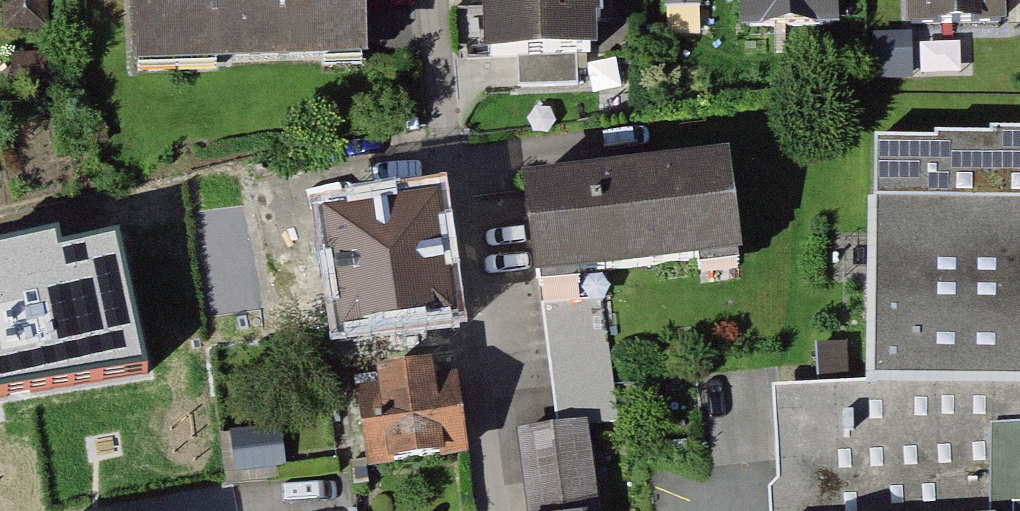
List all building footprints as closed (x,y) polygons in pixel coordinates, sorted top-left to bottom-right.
[(130,72),(363,58),(359,0),(126,0),(130,72)] [(483,61),(594,54),(590,0),(479,0),(483,61)] [(705,0),(671,0),(670,27),(705,27),(705,0)] [(736,34),(838,31),(837,0),(735,0),(736,34)] [(905,31),(1006,29),(1005,0),(904,0),(905,31)] [(989,134),(989,141),(935,141),(935,145),(870,145),(871,394),(779,394),(780,510),(1019,510),(1019,134),(989,134)] [(722,156),(518,182),(531,283),(735,256),(722,156)] [(433,203),(318,220),(335,339),(450,323),(433,203)] [(119,237),(0,261),(0,401),(146,371),(119,237)] [(452,368),(350,381),(363,479),(465,466),(452,368)] [(511,438),(518,510),(599,510),(591,430),(511,438)] [(280,431),(232,437),(237,478),(285,472),(280,431)]
